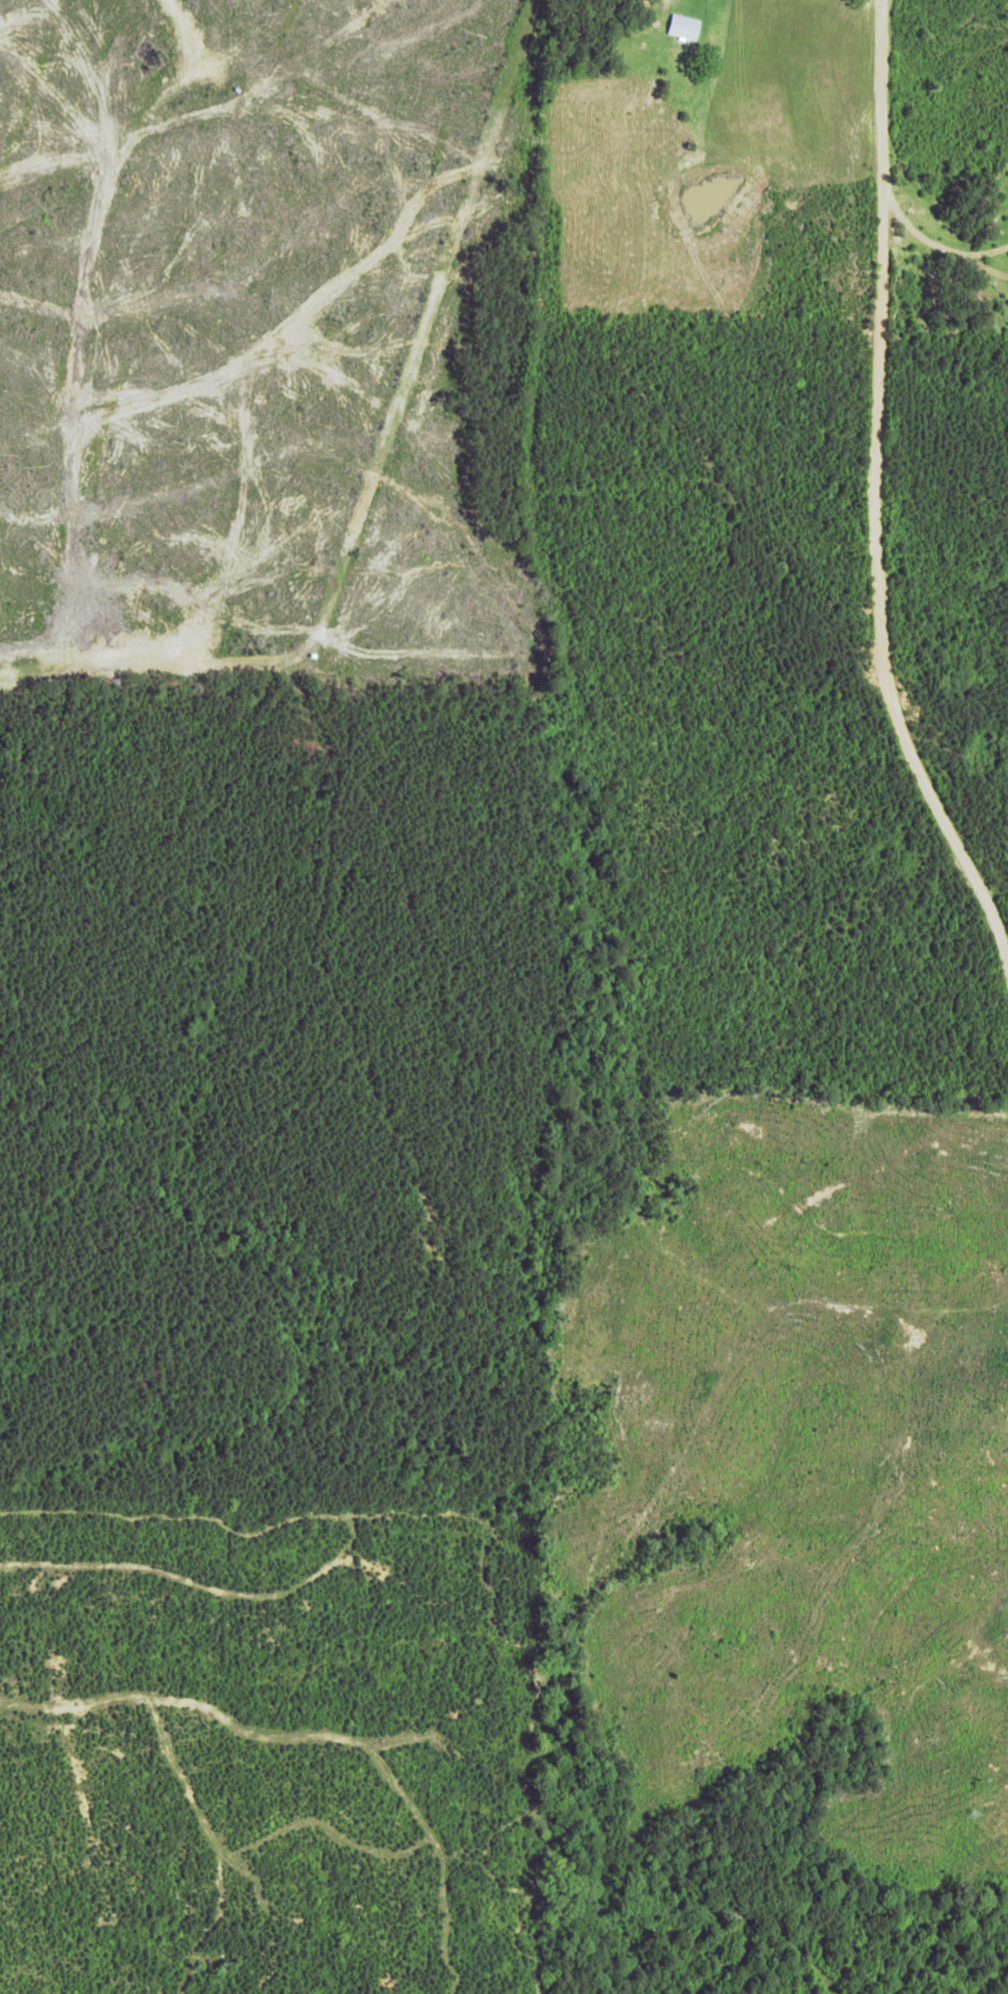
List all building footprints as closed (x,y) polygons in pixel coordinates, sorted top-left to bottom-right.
[(699,39),(702,18),(672,14),(669,35),(699,39)]
